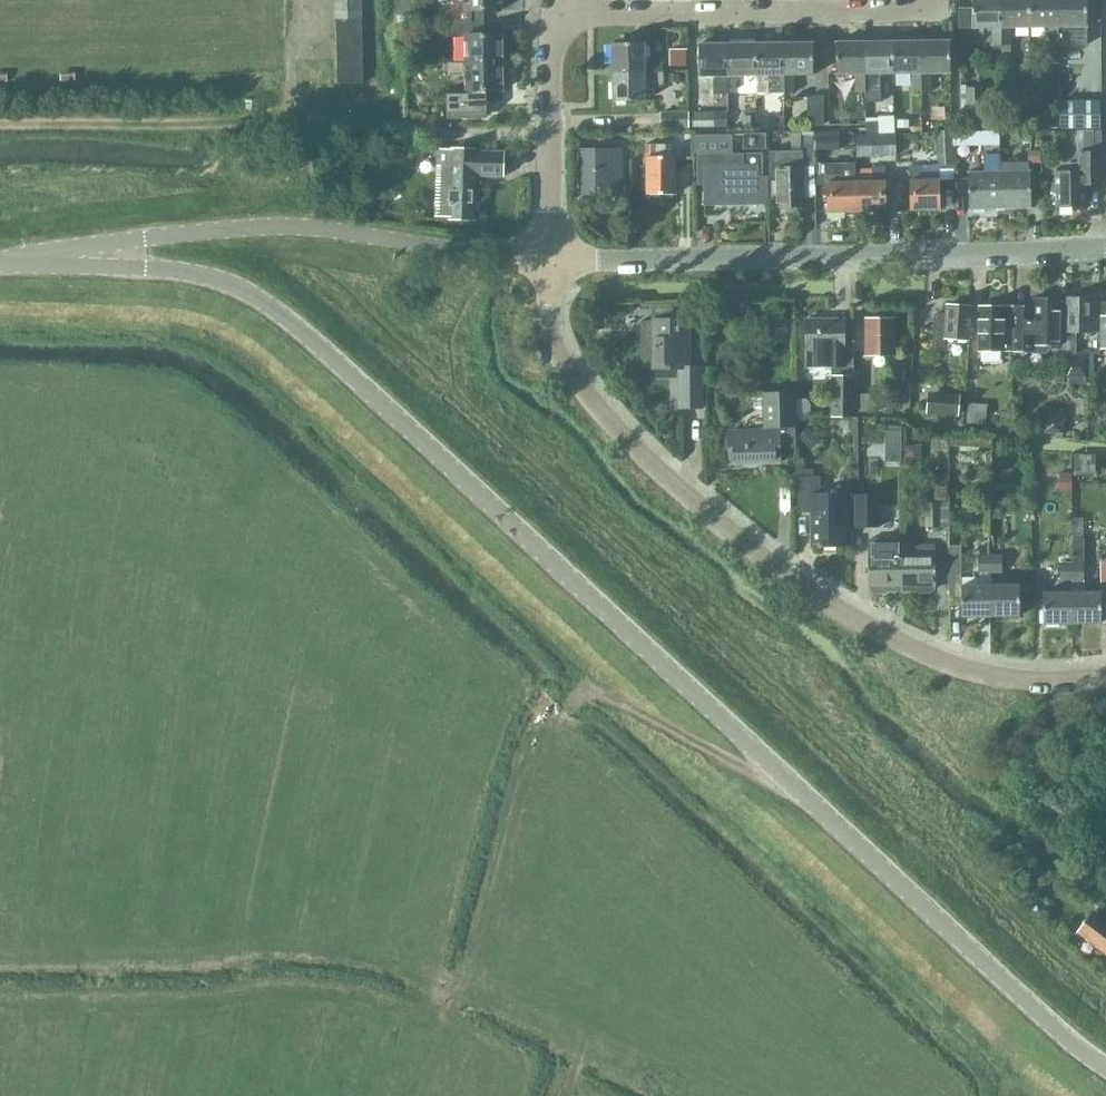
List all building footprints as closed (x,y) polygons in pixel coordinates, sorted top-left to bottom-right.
[(335,11),(362,11),(361,0),(335,0),(335,11)] [(449,23),(484,23),(484,10),(501,10),(501,0),(465,0),(466,9),(449,9),(449,23)] [(1003,45),(1003,0),(974,0),(975,27),(995,27),(995,45),(1003,45)] [(1003,45),(1013,45),(1013,27),(1031,26),(1031,0),(1003,0),(1003,45)] [(1031,26),(1050,26),(1050,45),(1060,45),(1060,0),(1031,0),(1031,26)] [(1060,45),(1069,45),(1069,26),(1088,26),(1088,0),(1060,0),(1060,45)] [(337,19),(338,82),(364,82),(363,18),(337,19)] [(449,23),(449,35),(466,35),(466,63),(502,63),(502,35),(484,35),(484,23),(449,23)] [(923,40),(894,41),(895,73),(914,73),(914,91),(923,91),(923,40)] [(951,40),(923,40),(923,91),(932,91),(932,72),(952,72),(951,40)] [(814,41),(786,42),(787,93),(795,93),(795,75),(815,74),(814,41)] [(866,41),(837,41),(838,74),(857,74),(857,92),(867,92),(866,41)] [(867,92),(879,92),(879,73),(895,73),(894,41),(866,41),(867,92)] [(757,42),(728,43),(729,93),(738,93),(738,75),(758,75),(757,42)] [(757,42),(758,75),(776,74),(776,93),(787,93),(786,42),(757,42)] [(615,43),(615,72),(664,72),(664,61),(646,61),(646,43),(615,43)] [(713,93),(729,93),(728,43),(700,43),(700,76),(713,75),(713,93)] [(502,63),(466,63),(467,90),(448,90),(449,117),(486,117),(486,91),(502,90),(502,63)] [(615,72),(615,100),(647,100),(647,80),(664,80),(664,72),(615,72)] [(982,87),(970,87),(970,117),(982,117),(982,87)] [(656,107),(670,102),(664,88),(650,93),(656,107)] [(808,97),(809,124),(824,124),(823,97),(808,97)] [(1100,101),(1060,101),(1060,128),(1101,128),(1100,101)] [(662,113),(663,129),(689,128),(688,112),(662,113)] [(728,112),(694,112),(694,128),(728,128),(728,112)] [(864,129),(891,131),(892,114),(865,112),(864,129)] [(954,129),(938,130),(938,166),(910,166),(911,211),(941,210),(940,180),(955,180),(954,129)] [(800,151),(771,152),(772,180),(780,179),(780,207),(805,206),(804,167),(814,167),(813,132),(801,132),(800,151)] [(817,132),(817,149),(839,148),(839,132),(817,132)] [(766,133),(744,134),(744,149),(766,148),(766,133)] [(876,134),(857,135),(857,155),(876,155),(876,134)] [(883,135),(884,157),(896,157),(895,134),(883,135)] [(733,135),(696,135),(696,153),(700,153),(701,184),(708,184),(708,203),(746,202),(746,191),(757,191),(757,168),(763,168),(763,153),(747,153),(733,153),(733,135)] [(647,194),(676,194),(677,157),(666,156),(666,144),(653,144),(653,157),(648,157),(647,194)] [(505,151),(478,150),(478,149),(451,148),(451,150),(439,149),(439,165),(446,165),(445,185),(451,186),(450,217),(448,217),(448,220),(477,220),(477,186),(477,176),(505,176),(505,151)] [(613,168),(623,168),(623,151),(581,151),(581,195),(613,195),(613,168)] [(1068,164),(1068,171),(1056,172),(1057,207),(1085,206),(1084,185),(1102,185),(1101,153),(1078,153),(1079,164),(1068,164)] [(858,167),(858,166),(828,167),(829,211),(859,210),(858,167)] [(888,210),(887,166),(858,167),(859,210),(888,210)] [(1031,171),(1000,172),(1001,208),(1032,207),(1031,171)] [(1001,208),(1000,172),(970,173),(970,208),(1001,208)] [(1093,331),(1093,298),(1067,298),(1067,331),(1067,352),(1076,352),(1076,331),(1093,331)] [(1013,338),(1013,352),(1044,353),(1047,351),(1049,349),(1049,346),(1061,346),(1062,334),(1060,334),(1061,300),(1036,299),(1035,308),(1015,308),(1015,338),(1013,338)] [(970,340),(972,307),(947,305),(946,314),(936,313),(934,344),(946,345),(946,338),(970,340)] [(1012,345),(1013,307),(979,307),(978,352),(1013,352),(1013,345),(1012,345)] [(653,321),(641,321),(642,367),(653,367),(653,369),(679,368),(679,380),(678,380),(679,408),(703,408),(703,367),(690,367),(689,332),(689,319),(653,319),(653,321)] [(831,368),(831,418),(854,418),(852,350),(846,350),(845,319),(807,320),(808,369),(831,368)] [(867,355),(895,355),(895,319),(867,319),(867,355)] [(1085,355),(1066,354),(1066,377),(1085,377),(1085,355)] [(799,391),(796,391),(763,393),(763,394),(768,394),(770,430),(730,432),(731,462),(785,460),(785,447),(801,446),(799,391)] [(927,413),(958,415),(960,394),(929,392),(927,413)] [(967,424),(986,425),(987,404),(968,403),(967,424)] [(1063,407),(1044,407),(1044,431),(1063,431),(1063,407)] [(932,454),(936,435),(920,432),(915,450),(932,454)] [(1026,491),(1060,493),(1061,456),(1028,454),(1026,491)] [(1066,454),(1065,469),(1087,470),(1088,456),(1066,454)] [(825,544),(825,546),(831,545),(831,543),(852,543),(851,492),(826,492),(826,474),(803,475),(804,511),(818,510),(818,544),(825,544)] [(878,494),(856,494),(856,527),(857,528),(878,527),(878,494)] [(926,495),(927,526),(939,526),(939,495),(926,495)] [(984,495),(983,510),(1001,512),(1002,496),(984,495)] [(1086,505),(1085,532),(1101,533),(1102,505),(1086,505)] [(904,539),(871,539),(871,587),(872,587),(872,590),(877,592),(886,592),(891,589),(890,587),(904,587),(904,546),(904,539)] [(1084,562),(1084,539),(1073,539),(1073,562),(1084,562)] [(936,546),(904,546),(904,587),(916,587),(916,591),(920,594),(931,594),(935,591),(935,587),(937,587),(936,546)] [(1003,555),(992,555),(992,571),(1003,571),(1003,555)] [(980,571),(991,570),(991,556),(979,556),(980,571)] [(1061,564),(1061,579),(1073,579),(1073,564),(1061,564)] [(1084,564),(1073,564),(1073,579),(1073,580),(1084,580),(1084,564)] [(963,615),(992,615),(992,585),(963,585),(963,615)] [(1020,585),(1003,585),(992,585),(992,615),(1020,615),(1020,585)] [(1073,592),(1044,592),(1044,623),(1073,623),(1073,592)] [(1073,592),(1073,623),(1102,623),(1103,592),(1073,592)] [(1105,954),(1105,924),(1090,912),(1076,931),(1105,954)]
